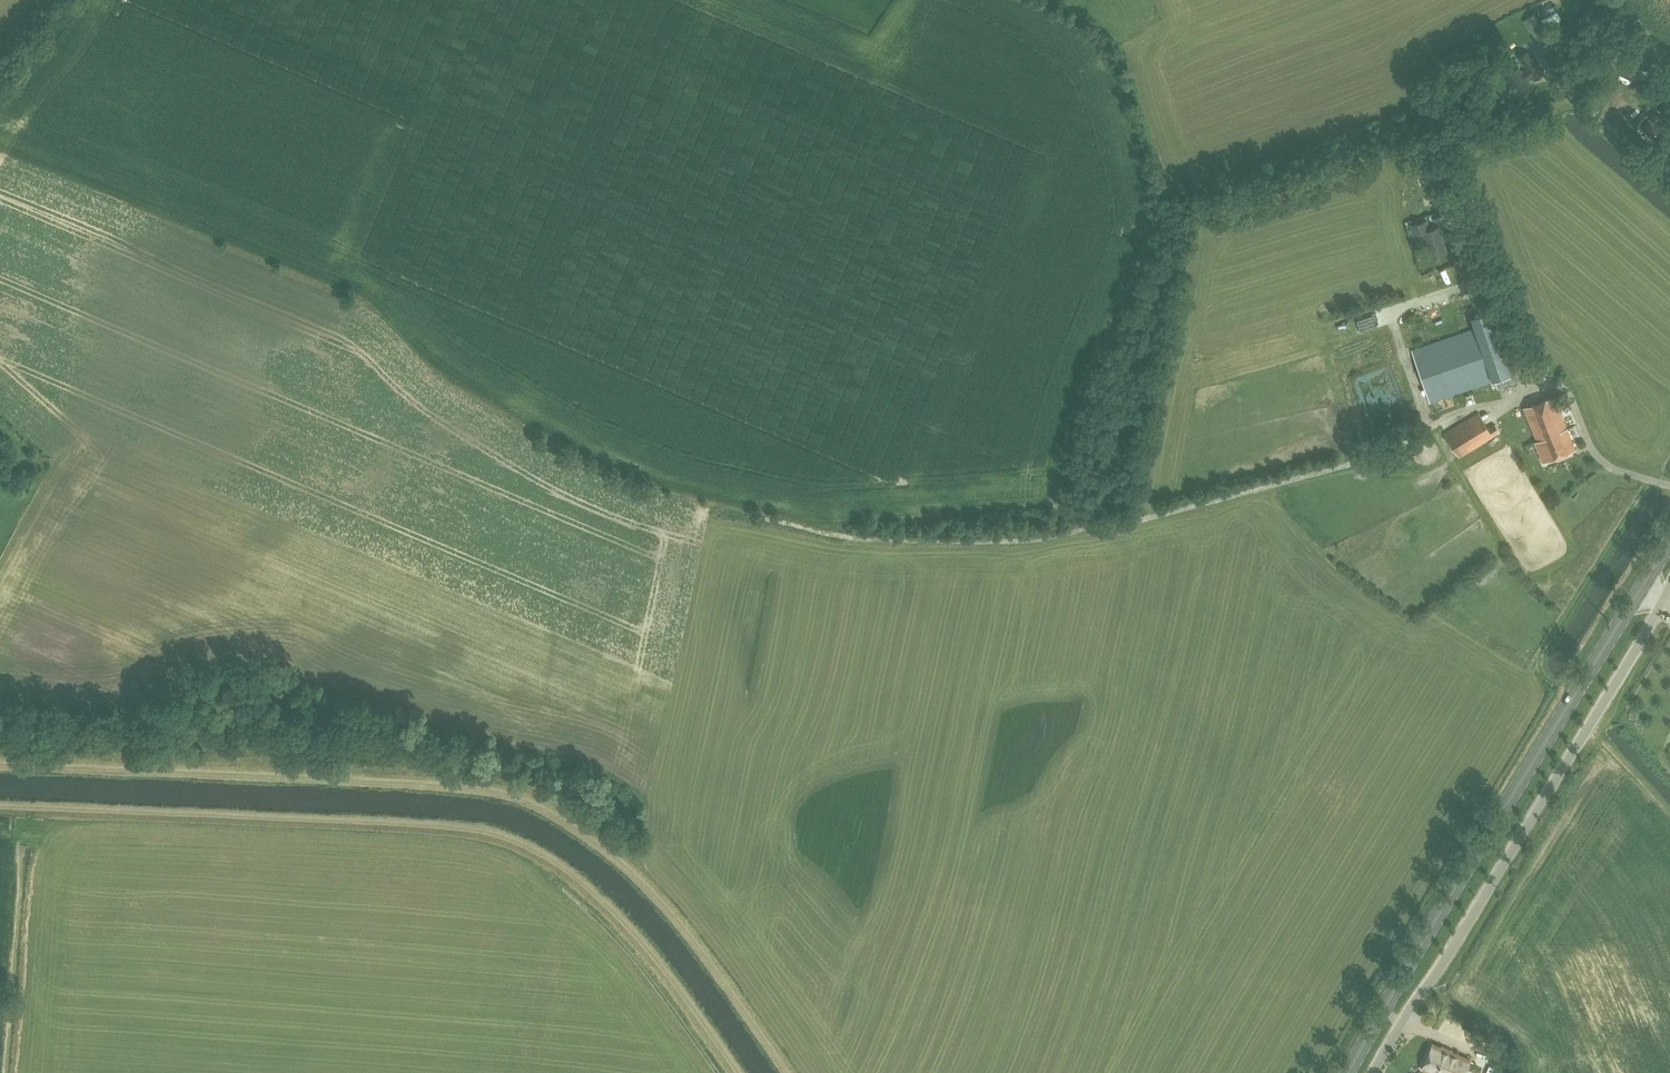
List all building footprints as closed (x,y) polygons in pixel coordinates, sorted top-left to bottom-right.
[(1543,72),(1527,51),(1519,57),(1527,68),(1521,72),(1518,68),(1505,77),(1512,86),(1511,89),(1511,91),(1514,93),(1517,92),(1519,96),(1532,86),(1526,79),(1529,76),(1530,76),(1530,77),(1531,77),(1531,76),(1533,76),(1535,79),(1543,72)] [(1667,134),(1669,130),(1669,124),(1655,111),(1649,119),(1642,128),(1660,143),(1667,134)] [(1430,229),(1427,219),(1410,224),(1413,235),(1423,232),(1431,257),(1447,252),(1439,226),(1430,229)] [(1474,327),(1411,349),(1430,403),(1492,380),(1494,379),(1498,388),(1519,381),(1508,348),(1502,350),(1484,356),(1474,327)] [(1543,462),(1576,448),(1554,395),(1523,408),(1537,441),(1534,442),(1543,462)] [(1488,428),(1478,412),(1444,433),(1459,457),(1499,432),(1494,424),(1488,428)] [(1470,1058),(1433,1043),(1421,1069),(1432,1072),(1464,1072),(1470,1058)]
